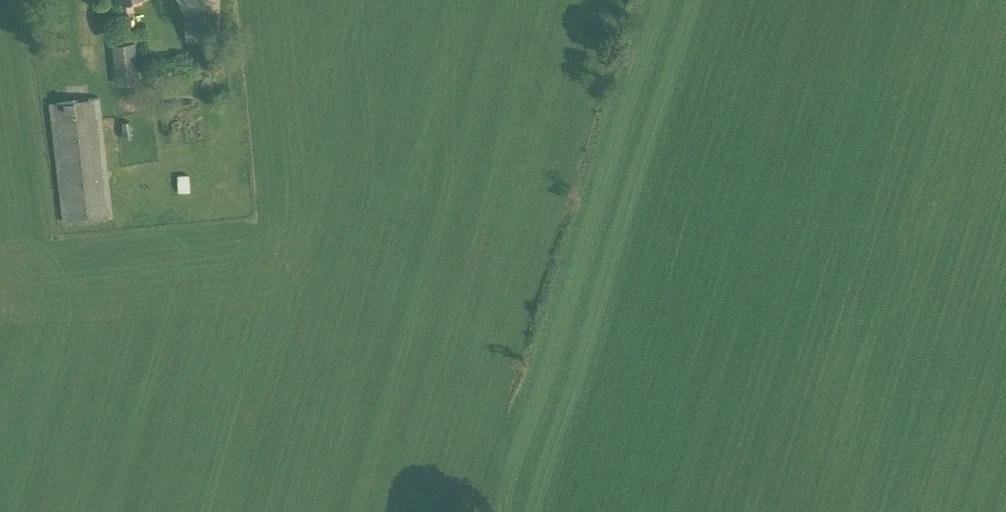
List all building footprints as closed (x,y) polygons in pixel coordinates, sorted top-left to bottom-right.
[(186,40),(218,38),(216,15),(184,17),(186,40)] [(115,85),(139,83),(135,43),(111,45),(115,85)] [(63,223),(113,217),(99,97),(48,103),(63,223)]
